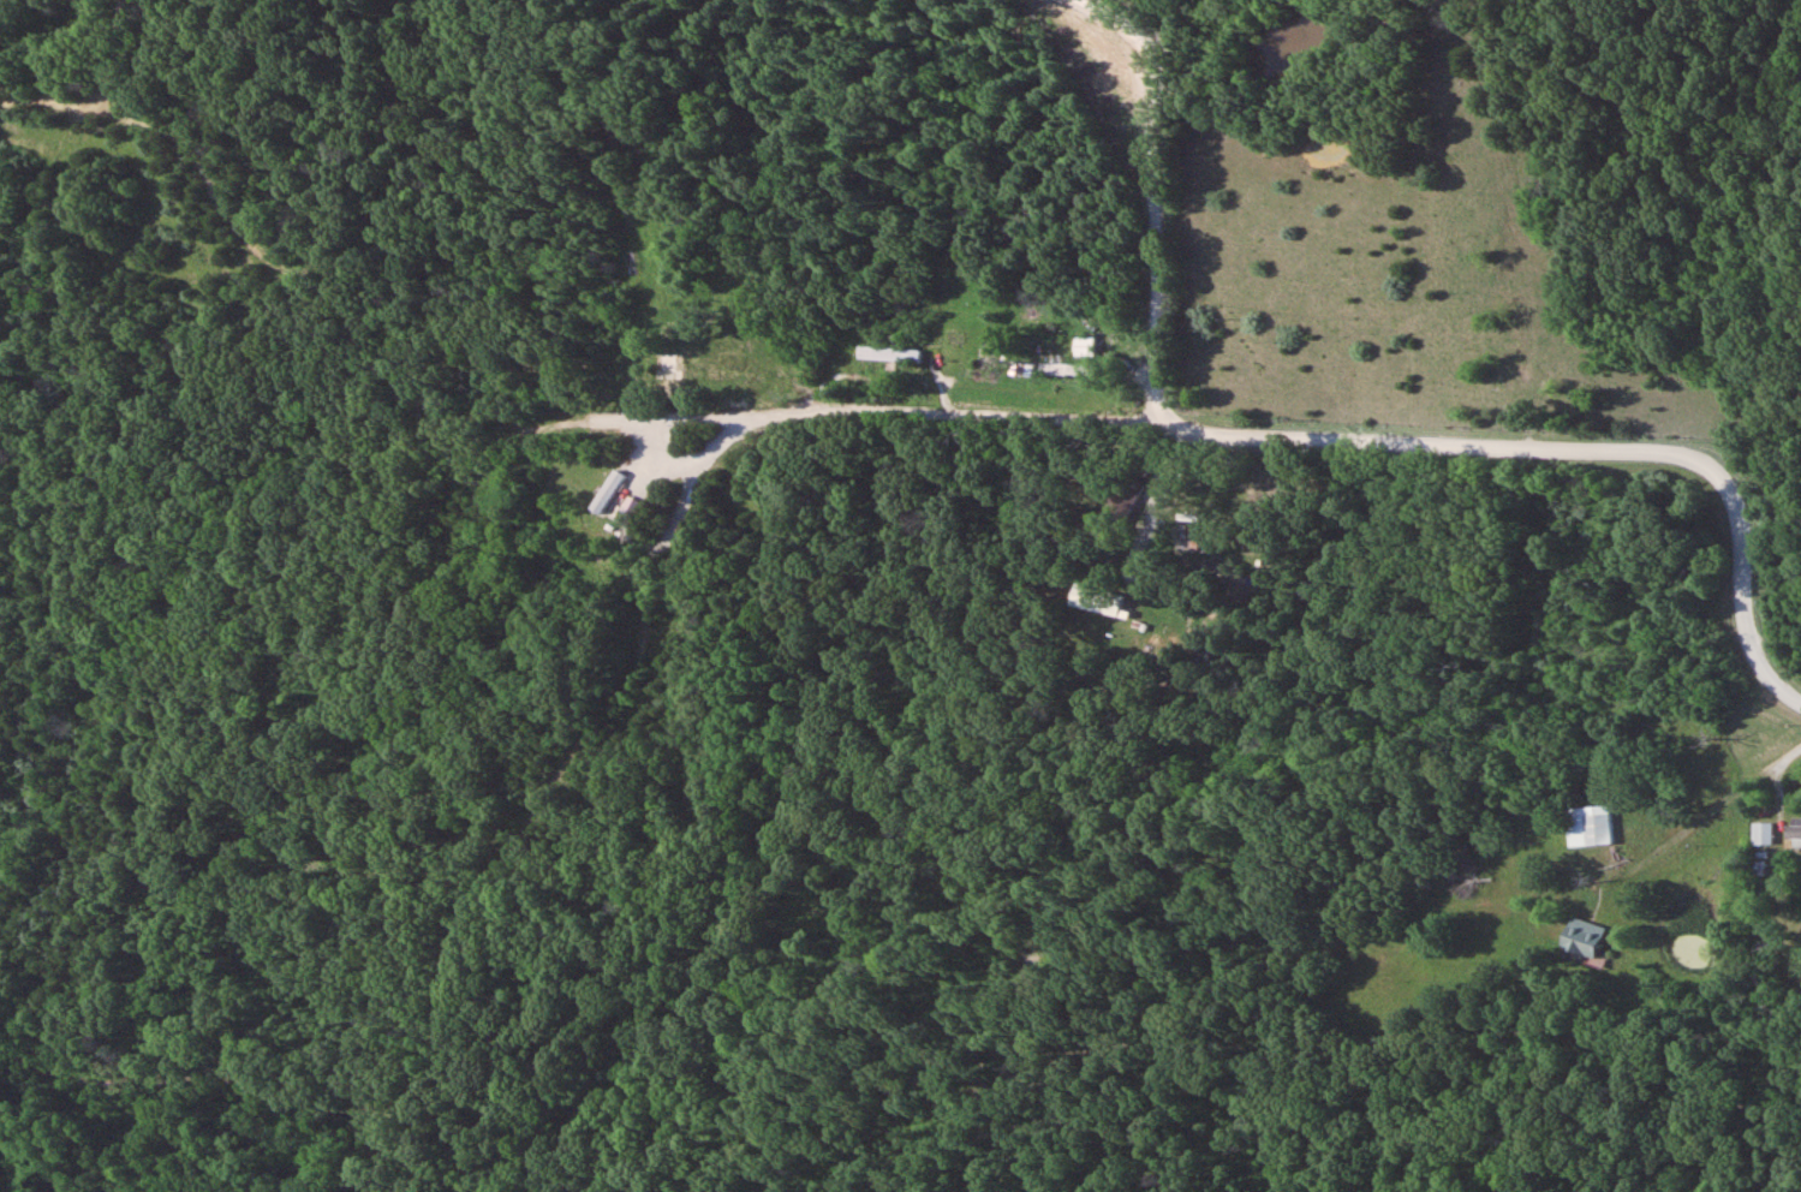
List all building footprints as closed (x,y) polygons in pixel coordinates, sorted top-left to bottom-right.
[(1097,358),(1097,337),(1077,337),(1077,358),(1097,358)] [(861,364),(924,364),(924,350),(861,350),(861,364)] [(994,363),(977,360),(975,380),(991,382),(994,363)] [(1085,377),(1085,365),(1043,365),(1043,377),(1085,377)] [(1156,496),(1144,475),(1110,495),(1121,516),(1156,496)] [(1077,607),(1120,619),(1127,594),(1084,582),(1077,607)] [(1570,807),(1570,847),(1612,847),(1612,807),(1570,807)] [(1791,820),(1791,848),(1800,848),(1800,820),(1791,820)] [(1755,824),(1755,846),(1775,846),(1775,824),(1755,824)] [(1606,931),(1574,916),(1560,947),(1591,962),(1606,931)]
